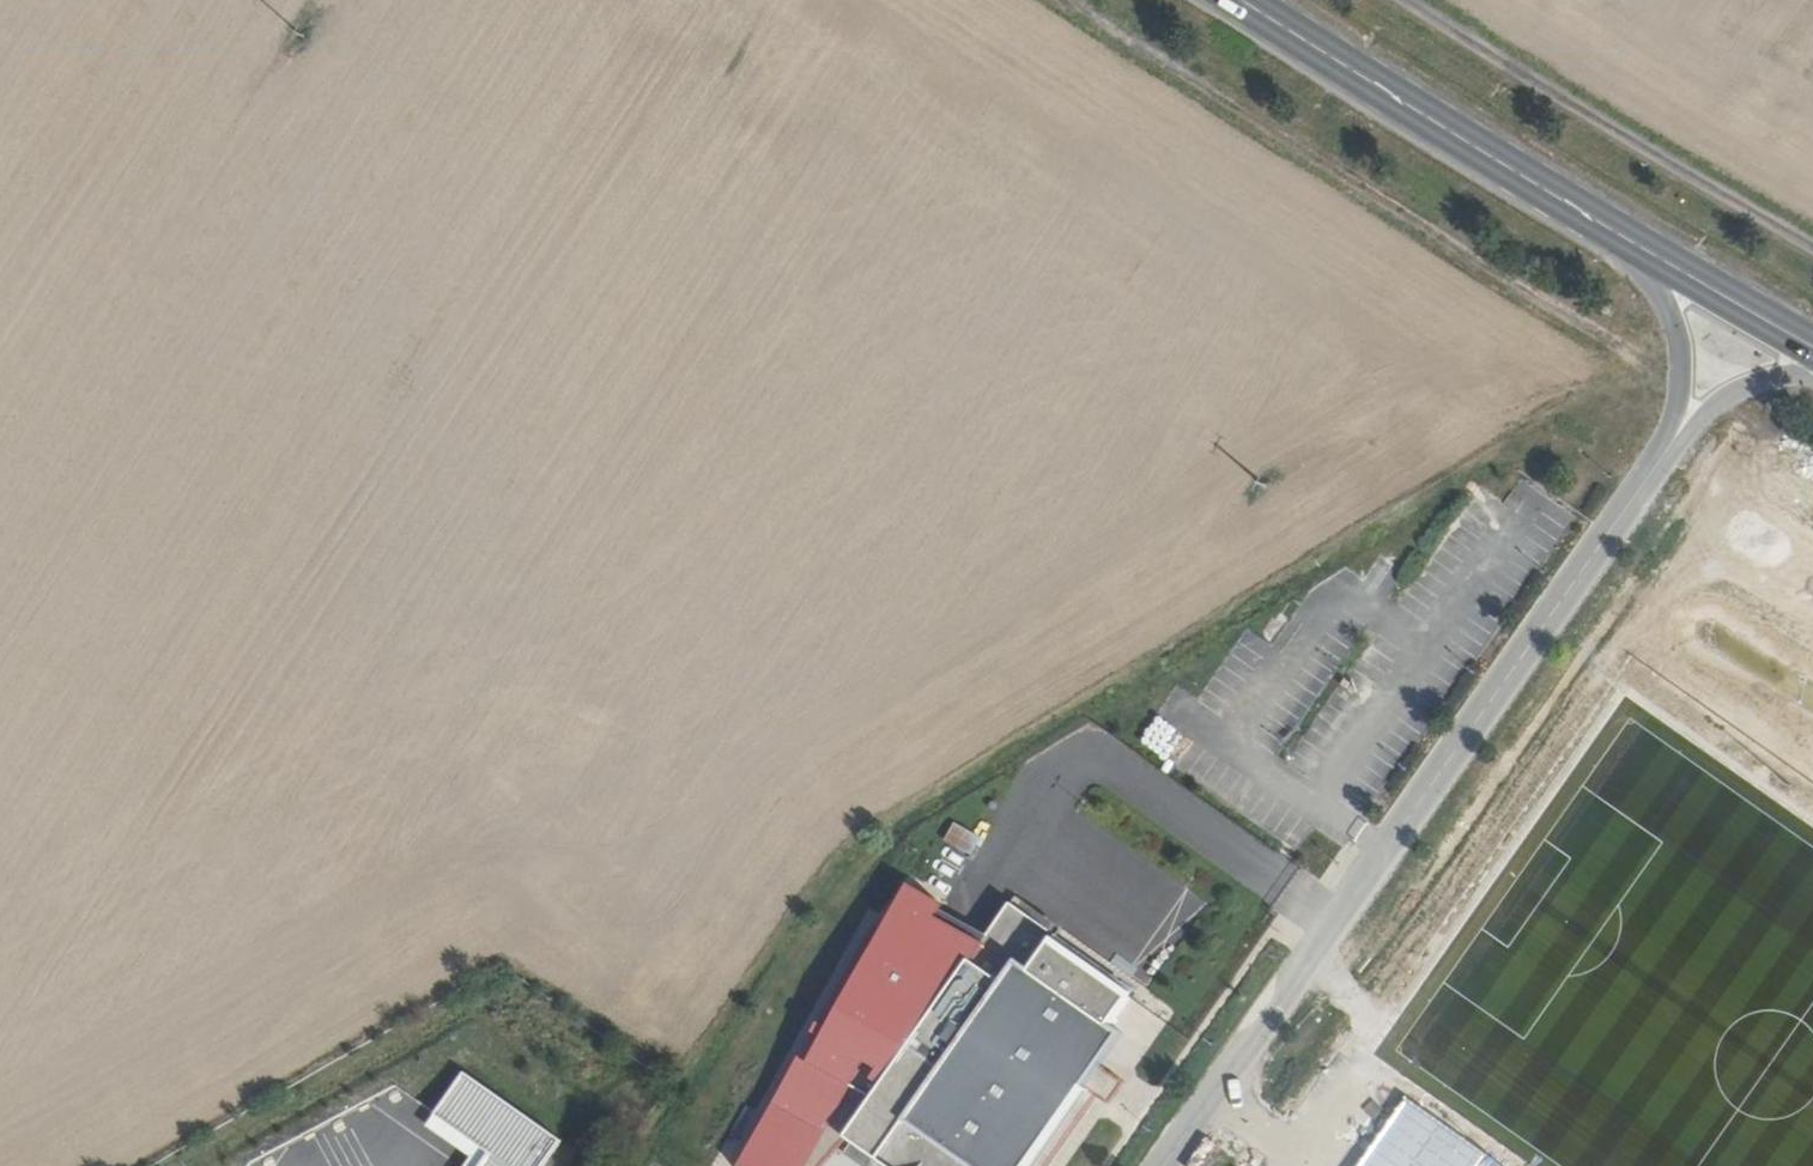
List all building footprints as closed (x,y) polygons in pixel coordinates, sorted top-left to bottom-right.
[(958,822),(947,840),(972,855),(983,837),(958,822)] [(744,1165),(827,1165),(846,1145),(878,1165),(1031,1165),(1119,1042),(1137,999),(1009,906),(983,944),(940,920),(946,910),(909,887),(744,1165)] [(433,1112),(489,1152),(479,1165),(540,1165),(559,1140),(462,1072),(433,1112)] [(462,1165),(479,1165),(489,1152),(433,1112),(424,1125),(469,1157),(462,1165)]
